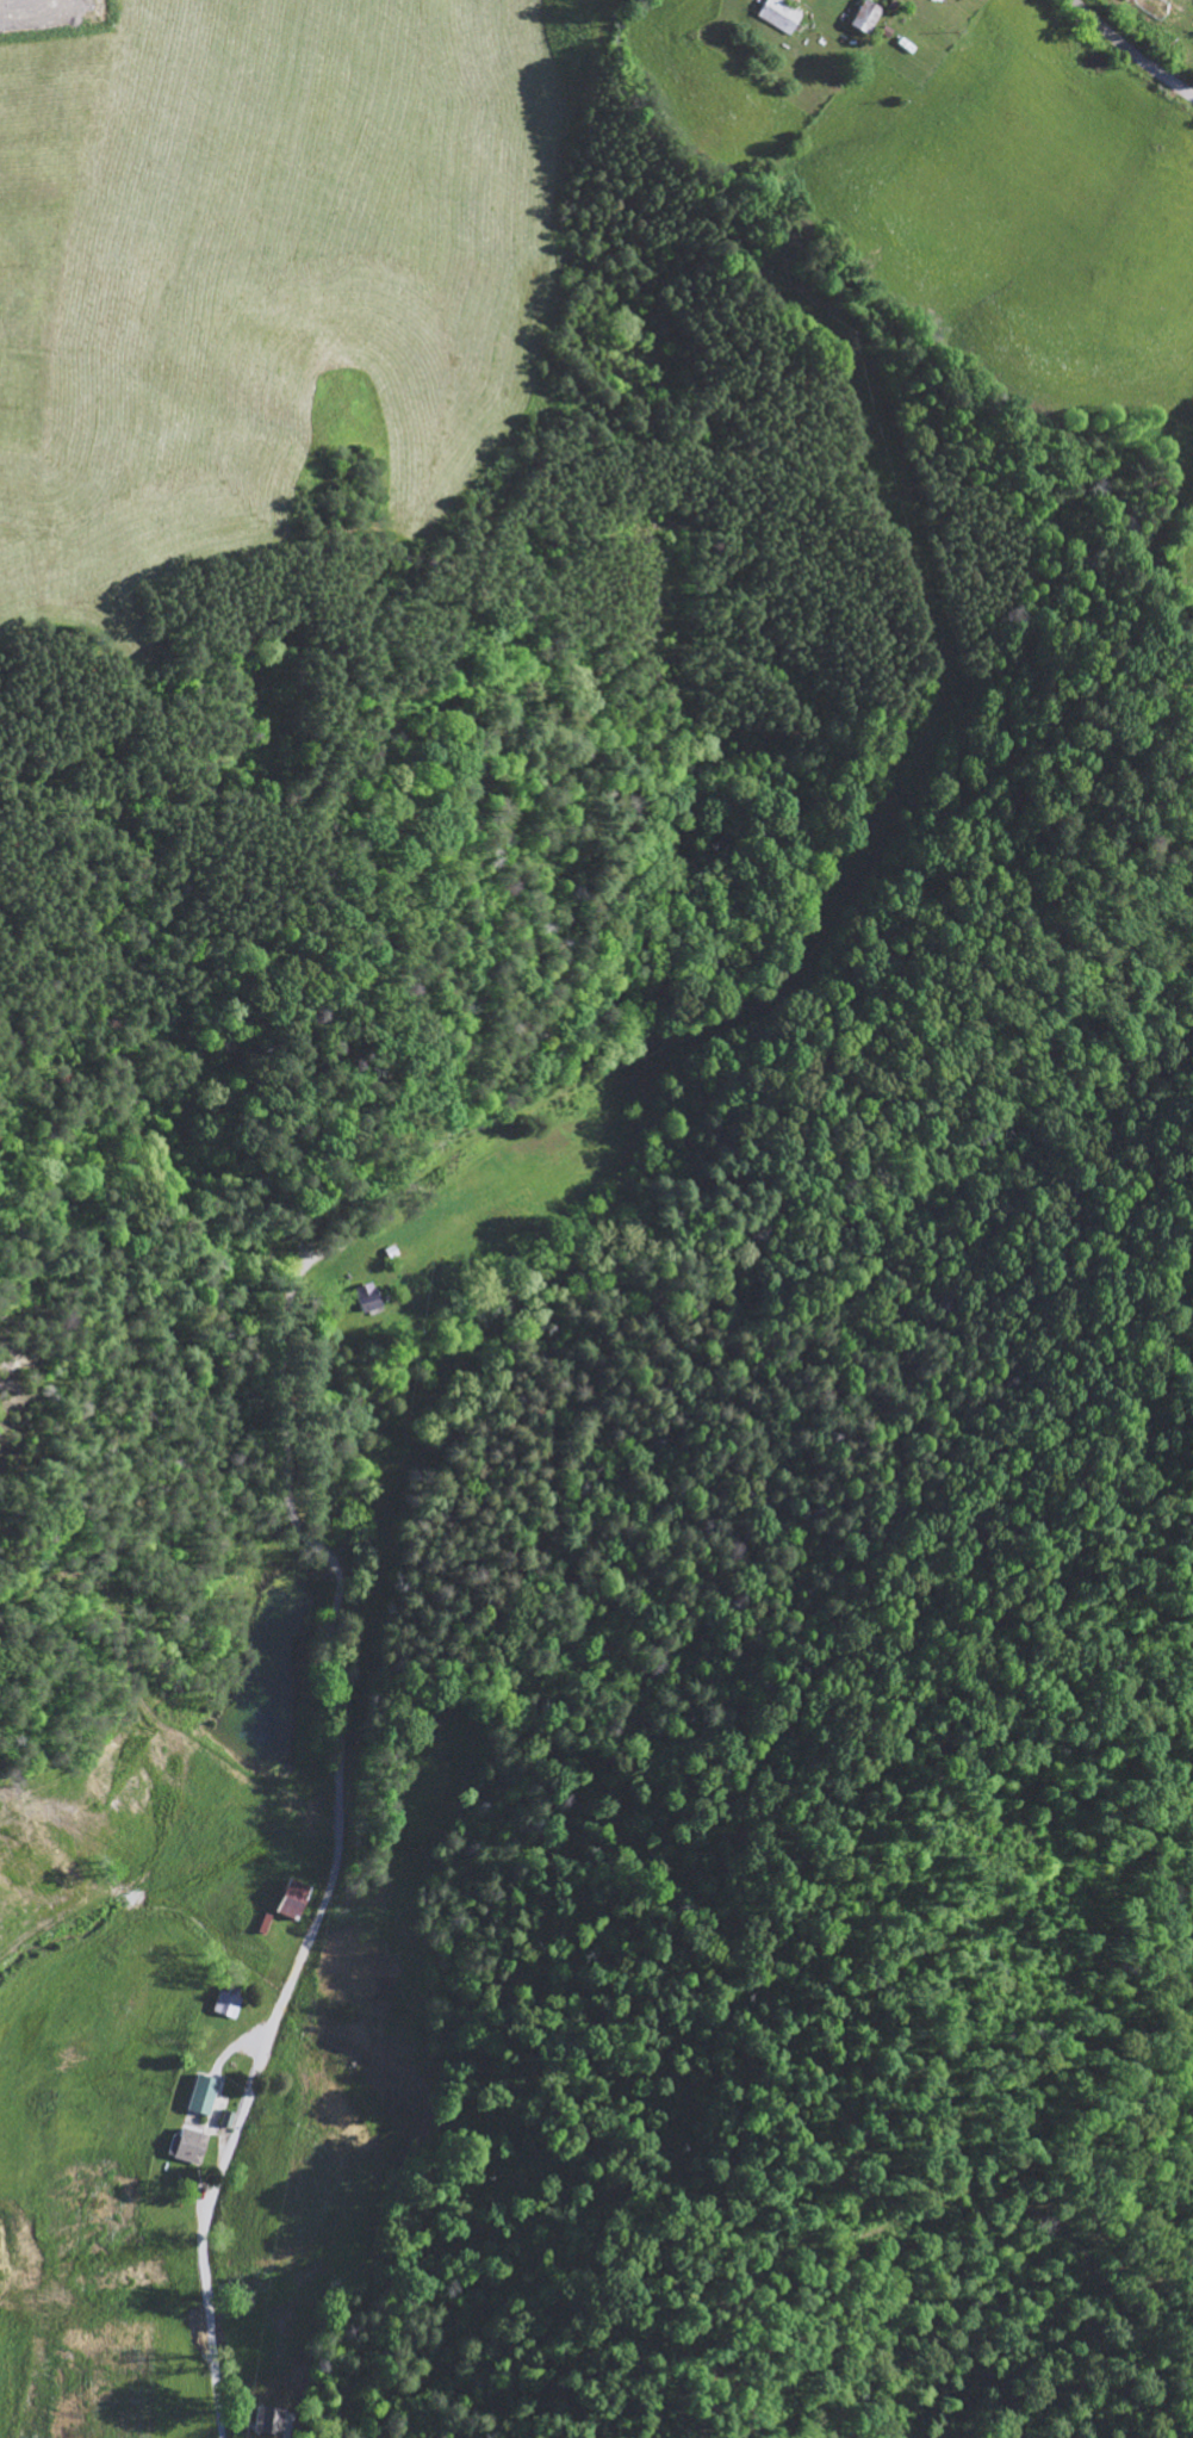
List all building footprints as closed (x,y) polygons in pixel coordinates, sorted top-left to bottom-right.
[(806,11),(781,0),(768,0),(760,19),(796,35),(806,11)] [(886,7),(871,0),(867,0),(855,26),(873,35),(886,7)] [(355,1289),(364,1314),(384,1307),(376,1283),(355,1289)] [(300,1921),(316,1888),(294,1878),(279,1911),(300,1921)] [(262,1930),(268,1932),(274,1916),(268,1913),(262,1930)] [(245,1998),(222,1990),(214,2011),(237,2019),(245,1998)] [(189,2109),(211,2115),(221,2080),(198,2074),(189,2109)] [(210,2134),(183,2128),(181,2136),(173,2134),(168,2157),(204,2164),(210,2134)] [(257,2431),(285,2436),(289,2410),(261,2405),(257,2431)]
